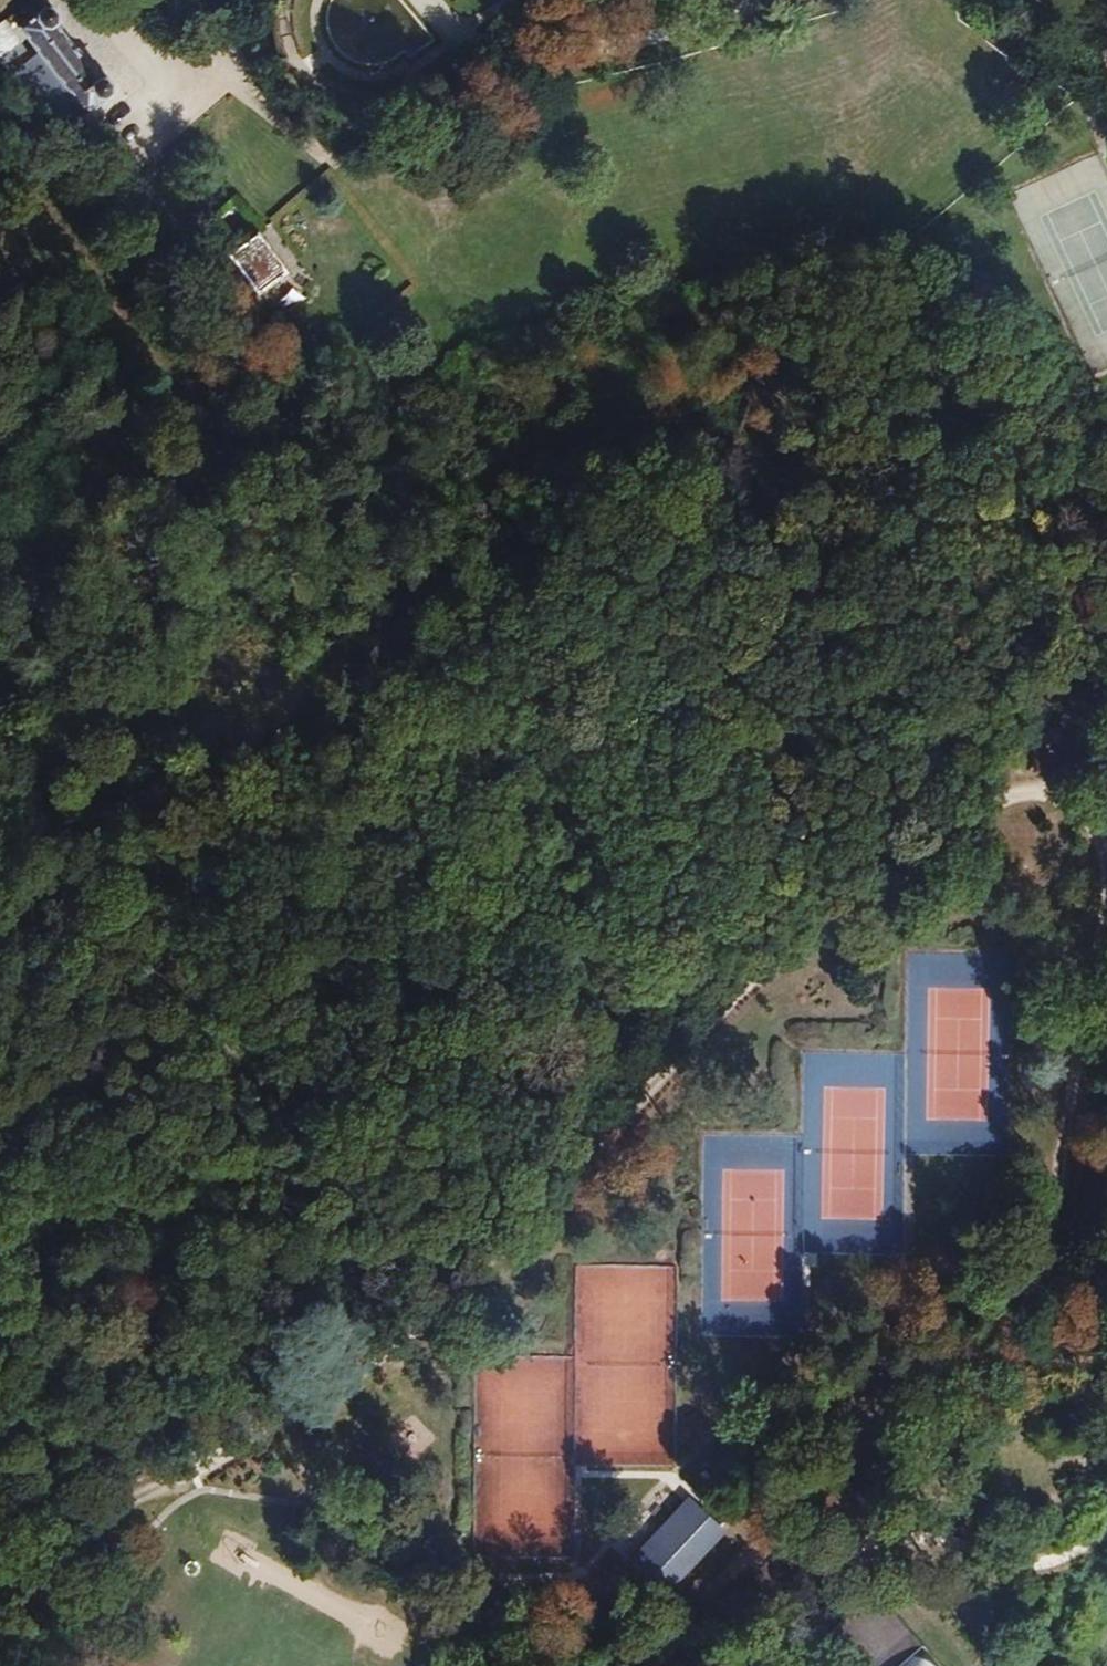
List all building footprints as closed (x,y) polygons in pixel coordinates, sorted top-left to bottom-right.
[(14,72),(66,123),(81,109),(88,116),(113,95),(114,86),(108,79),(99,79),(57,26),(58,25),(59,16),(55,8),(45,7),(38,13),(38,14),(20,29),(38,53),(14,72)] [(27,49),(5,21),(0,25),(0,57),(5,65),(27,49)] [(221,257),(252,296),(283,271),(252,232),(221,257)] [(686,1503),(635,1557),(642,1564),(694,1510),(686,1503)] [(694,1510),(642,1564),(667,1588),(719,1533),(694,1510)] [(901,1665),(941,1665),(923,1646),(901,1665)]
